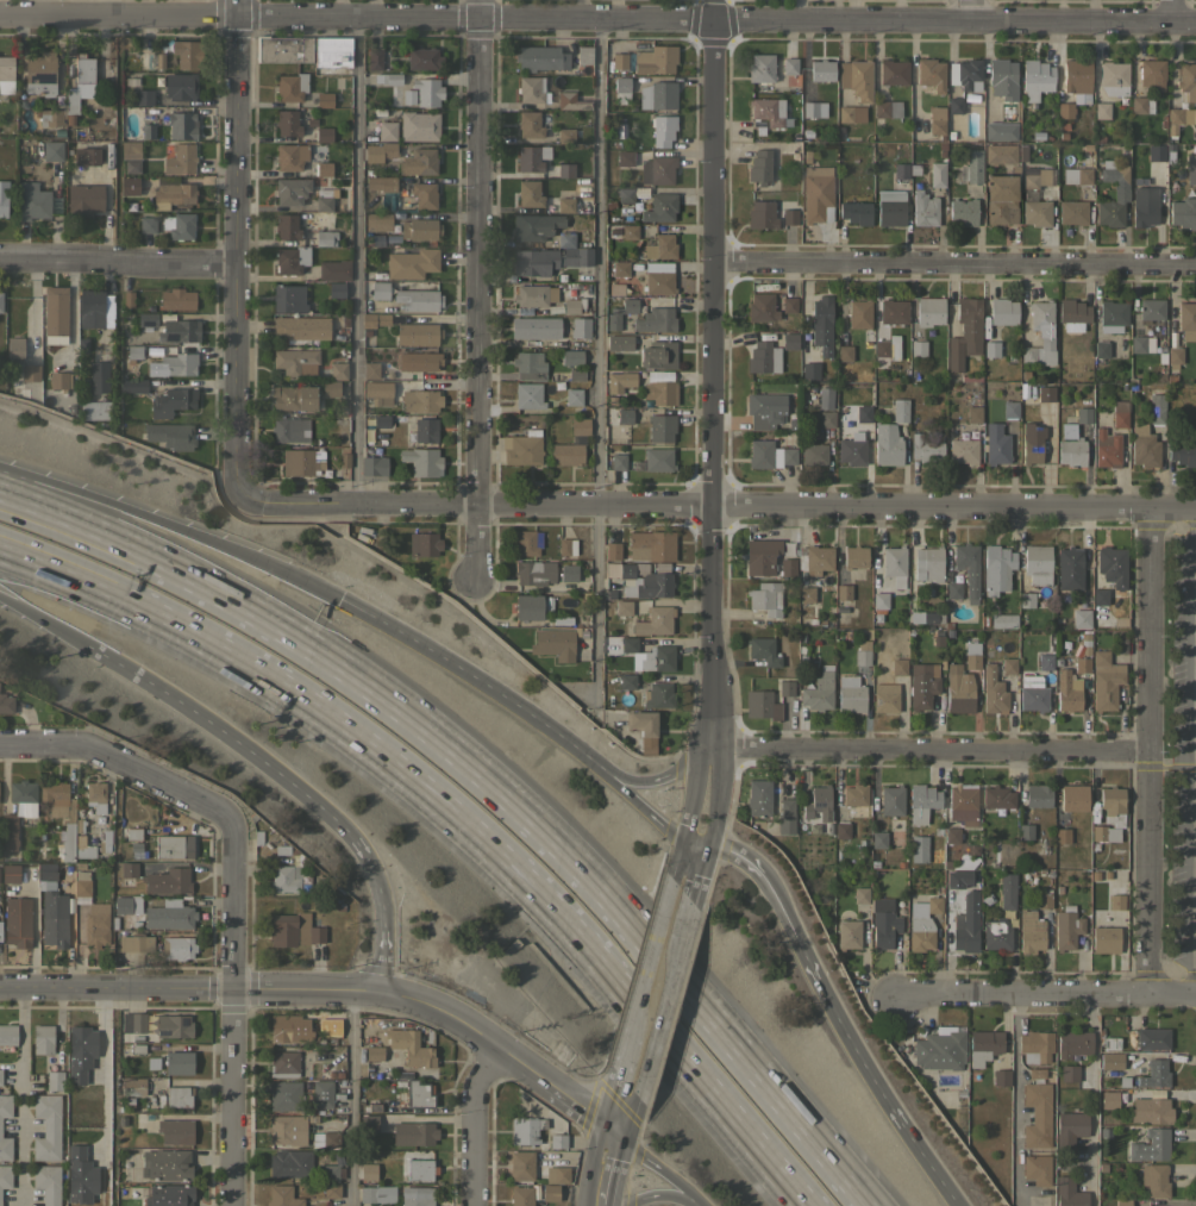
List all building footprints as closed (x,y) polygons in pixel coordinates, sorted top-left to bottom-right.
[(313,37),(312,62),(257,62),(258,36),(313,37)] [(351,37),(351,67),(330,67),(330,74),(314,74),(314,37),(351,37)] [(202,40),(201,69),(177,68),(177,54),(171,54),(171,40),(202,40)] [(577,45),(593,46),(593,64),(577,64),(577,45)] [(651,51),(651,45),(677,45),(676,63),(674,63),(674,73),(652,73),(652,74),(633,74),(634,51),(651,51)] [(534,69),(534,71),(525,71),(525,69),(519,69),(519,61),(514,61),(514,52),(519,52),(519,46),(559,46),(559,52),(569,52),(569,69),(555,69),(534,69)] [(382,69),(368,70),(368,48),(382,48),(382,69)] [(408,69),(407,48),(438,48),(438,56),(443,56),(443,67),(437,67),(437,69),(408,69)] [(25,56),(40,56),(40,51),(55,51),(55,93),(52,96),(43,96),(43,93),(25,93),(25,56)] [(75,52),(84,52),(84,57),(94,57),(94,82),(75,82),(75,52)] [(156,54),(164,54),(164,68),(155,68),(156,54)] [(612,54),(627,54),(627,68),(612,68),(612,54)] [(774,54),(774,75),(776,75),(776,79),(774,79),(774,82),(749,81),(749,63),(751,63),(752,54),(774,54)] [(13,94),(0,94),(0,56),(13,56),(13,94)] [(783,57),(797,57),(797,74),(783,74),(783,57)] [(810,80),(810,60),(820,61),(820,58),(825,58),(825,61),(834,61),(834,81),(810,80)] [(839,62),(849,62),(865,61),(865,58),(870,58),(870,61),(871,61),(871,102),(857,102),(857,95),(852,95),(852,88),(849,88),(849,87),(839,87),(839,62)] [(916,58),(935,58),(935,62),(944,62),(944,94),(934,94),(934,83),(916,83),(916,58)] [(981,90),(962,90),(962,85),(958,85),(958,80),(957,80),(957,62),(968,62),(968,58),(982,58),(981,90)] [(1007,58),(1007,62),(1015,62),(1016,83),(1016,100),(1002,100),(1002,95),(991,95),(991,85),(989,85),(989,58),(1007,58)] [(908,85),(879,83),(881,61),(882,61),(882,60),(890,60),(890,61),(908,61),(908,85)] [(1022,60),(1037,60),(1037,62),(1047,62),(1047,65),(1054,65),(1054,82),(1053,82),(1053,90),(1038,90),(1038,101),(1025,101),(1025,92),(1022,92),(1022,60)] [(1091,60),(1090,85),(1092,85),(1092,87),(1091,87),(1090,104),(1073,102),(1073,92),(1064,92),(1064,60),(1091,60)] [(1165,60),(1165,80),(1164,80),(1164,90),(1152,90),(1152,86),(1139,86),(1140,60),(1165,60)] [(1100,63),(1102,63),(1102,61),(1110,61),(1110,62),(1128,62),(1128,95),(1107,95),(1100,86),(1100,63)] [(1195,61),(1195,102),(1186,101),(1186,90),(1178,90),(1178,87),(1176,87),(1176,80),(1179,80),(1179,75),(1177,75),(1177,67),(1179,67),(1179,63),(1195,63),(1195,61)] [(169,100),(169,96),(165,96),(165,74),(189,74),(189,73),(196,73),(196,96),(194,96),(194,100),(169,100)] [(296,75),(296,73),(307,73),(307,92),(302,92),(302,101),(277,100),(277,92),(276,92),(276,75),(296,75)] [(401,74),(401,85),(386,85),(386,82),(374,82),(374,73),(401,74)] [(544,76),(544,92),(549,92),(549,102),(519,102),(519,93),(519,76),(544,76)] [(439,86),(443,86),(443,99),(438,99),(438,106),(417,105),(417,87),(412,87),(412,79),(417,79),(417,77),(439,79),(439,86)] [(614,102),(614,77),(630,77),(630,104),(614,102)] [(639,108),(639,87),(641,87),(651,85),(651,82),(677,82),(676,110),(639,108)] [(39,115),(36,115),(36,110),(63,110),(63,104),(65,104),(67,89),(77,89),(77,110),(79,110),(79,113),(76,113),(75,125),(62,125),(62,126),(39,125),(39,115)] [(154,105),(136,105),(136,89),(154,89),(154,105)] [(402,104),(402,90),(414,90),(414,105),(402,104)] [(557,108),(557,90),(575,90),(575,99),(593,99),(591,108),(557,108)] [(332,92),(332,107),(317,106),(317,92),(332,92)] [(1132,96),(1146,96),(1153,96),(1153,112),(1132,113),(1132,96)] [(784,118),(789,118),(789,127),(766,126),(766,118),(751,118),(751,105),(749,105),(749,100),(752,100),(752,98),(784,99),(784,118)] [(948,98),(963,98),(963,113),(948,113),(948,98)] [(875,101),(901,100),(901,117),(875,118),(875,101)] [(803,101),(818,101),(818,117),(803,117),(803,101)] [(1110,118),(1095,118),(1095,102),(1110,101),(1110,118)] [(1072,102),(1072,107),(1075,107),(1075,113),(1072,113),(1073,117),(1058,117),(1058,102),(1072,102)] [(838,106),(865,106),(866,121),(839,121),(838,106)] [(929,106),(945,106),(945,135),(929,135),(929,106)] [(1167,108),(1183,108),(1192,108),(1192,124),(1176,124),(1176,135),(1167,135),(1167,108)] [(277,125),(276,125),(276,120),(276,110),(298,110),(298,125),(301,125),(301,135),(277,135),(277,125)] [(400,111),(413,111),(413,112),(439,112),(439,140),(400,140),(400,111)] [(519,111),(539,111),(539,126),(544,126),(544,127),(545,127),(545,130),(544,130),(544,137),(519,137),(520,127),(518,127),(519,111)] [(170,138),(170,123),(168,123),(168,112),(195,112),(195,118),(196,118),(196,138),(170,138)] [(653,126),(650,126),(650,117),(653,117),(653,115),(676,115),(676,130),(674,130),(674,139),(669,139),(669,146),(653,146),(653,126)] [(396,139),(378,139),(378,121),(396,121),(396,139)] [(1016,123),(1016,139),(984,139),(984,123),(1016,123)] [(155,138),(142,138),(142,124),(155,124),(155,138)] [(332,126),(332,142),(317,142),(317,126),(332,126)] [(574,129),(574,142),(558,142),(558,127),(574,129)] [(754,127),(763,127),(763,136),(754,136),(754,127)] [(1031,131),(1044,131),(1044,142),(1031,142),(1031,131)] [(43,140),(63,140),(63,161),(43,161),(43,140)] [(140,142),(140,158),(121,157),(121,142),(140,142)] [(364,162),(364,144),(381,144),(381,142),(396,142),(396,150),(397,150),(397,156),(390,156),(390,157),(387,157),(387,156),(382,156),(382,162),(364,162)] [(194,156),(196,156),(196,162),(194,162),(194,173),(180,173),(180,174),(163,173),(163,158),(167,158),(167,157),(174,157),(174,151),(171,151),(171,143),(195,144),(194,156)] [(277,170),(277,161),(276,161),(276,144),(308,144),(308,160),(302,160),(302,163),(301,163),(301,170),(293,170),(293,177),(278,177),(278,170),(277,170)] [(1016,144),(1016,163),(996,162),(996,165),(985,165),(985,144),(1016,144)] [(1148,144),(1165,144),(1165,161),(1148,161),(1148,144)] [(516,156),(518,156),(518,145),(550,145),(550,158),(539,158),(539,161),(543,161),(543,171),(538,171),(538,170),(518,170),(516,156)] [(104,148),(102,160),(100,160),(100,164),(74,164),(74,148),(104,148)] [(411,148),(436,148),(436,157),(437,157),(436,174),(399,173),(399,161),(402,161),(402,156),(411,156),(411,148)] [(770,181),(747,180),(749,167),(751,167),(751,157),(754,157),(754,149),(771,149),(770,181)] [(982,182),(968,182),(968,180),(960,180),(960,164),(968,164),(968,150),(982,150),(982,182)] [(634,151),(634,165),(618,165),(618,151),(634,151)] [(1186,154),(1195,154),(1195,183),(1186,183),(1186,174),(1182,174),(1181,165),(1186,165),(1186,154)] [(676,157),(676,167),(674,167),(672,185),(651,183),(640,183),(641,160),(651,160),(651,156),(676,157)] [(1096,201),(1114,201),(1113,180),(1101,181),(1101,168),(1103,168),(1102,160),(1119,158),(1119,163),(1128,163),(1128,201),(1123,201),(1123,226),(1106,226),(1106,223),(1096,223),(1096,201)] [(123,173),(139,172),(139,159),(123,159),(123,173)] [(332,162),(332,176),(317,176),(317,162),(332,162)] [(931,162),(945,162),(945,187),(931,187),(931,162)] [(574,176),(558,177),(558,163),(574,163),(574,176)] [(908,179),(894,177),(894,163),(908,163),(908,179)] [(832,175),(832,206),(831,206),(831,220),(822,220),(822,221),(809,221),(809,225),(804,225),(804,221),(803,221),(803,167),(832,167),(832,175)] [(1038,174),(1038,168),(1056,168),(1056,185),(1038,185),(1038,188),(1022,188),(1022,174),(1038,174)] [(1092,183),(1064,183),(1063,168),(1091,168),(1092,183)] [(1016,175),(1016,206),(1016,223),(993,223),(993,226),(988,226),(988,223),(985,223),(987,175),(1016,175)] [(396,176),(396,192),(381,190),(381,189),(367,189),(367,176),(396,176)] [(137,178),(120,177),(119,195),(137,195),(137,178)] [(311,179),(311,190),(306,190),(306,195),(303,195),(303,198),(301,198),(301,205),(277,205),(277,195),(276,195),(276,179),(311,179)] [(4,215),(0,215),(0,180),(8,180),(7,194),(6,217),(4,217),(4,215)] [(539,180),(539,195),(544,195),(544,196),(544,200),(543,200),(543,206),(519,206),(519,196),(518,196),(518,180),(539,180)] [(51,190),(51,218),(31,218),(31,220),(19,220),(20,181),(37,181),(37,190),(51,190)] [(436,182),(434,192),(436,192),(436,208),(415,208),(415,193),(411,193),(411,182),(436,182)] [(195,183),(195,190),(196,190),(196,204),(179,204),(179,201),(165,201),(165,199),(156,199),(156,183),(165,183),(195,183)] [(104,211),(92,211),(93,217),(68,218),(67,185),(104,185),(104,211)] [(1156,224),(1146,224),(1146,226),(1133,226),(1133,186),(1156,186),(1156,206),(1156,224)] [(315,195),(317,195),(317,188),(332,188),(332,195),(332,211),(315,211),(315,195)] [(633,202),(618,202),(618,188),(633,188),(633,202)] [(904,190),(904,225),(877,225),(877,189),(904,190)] [(913,189),(922,189),(922,193),(926,193),(926,198),(929,198),(929,196),(937,196),(937,225),(913,225),(913,189)] [(676,194),(676,212),(672,212),(672,221),(639,220),(640,210),(650,210),(651,193),(676,194)] [(557,198),(574,198),(574,212),(557,212),(557,198)] [(958,226),(958,223),(948,223),(948,200),(969,200),(969,198),(976,198),(976,226),(958,226)] [(1182,198),(1195,198),(1195,207),(1195,227),(1178,227),(1178,224),(1169,224),(1169,201),(1182,201),(1182,198)] [(774,218),(777,218),(777,229),(772,229),(772,227),(747,227),(747,210),(751,210),(751,200),(774,200),(774,218)] [(1050,200),(1050,226),(1032,226),(1032,223),(1022,223),(1022,200),(1050,200)] [(1087,201),(1087,224),(1085,224),(1085,225),(1076,225),(1076,224),(1058,224),(1059,200),(1087,201)] [(870,202),(870,225),(857,225),(857,221),(847,221),(847,218),(839,218),(839,201),(870,202)] [(796,224),(782,224),(782,208),(796,208),(796,224)] [(392,213),(392,231),(365,230),(365,212),(392,213)] [(194,213),(194,231),(193,231),(193,239),(169,238),(169,229),(162,229),(162,215),(173,215),(173,213),(194,213)] [(277,230),(275,229),(275,224),(276,213),(296,214),(296,229),(301,229),(300,239),(276,239),(277,230)] [(513,240),(513,214),(564,214),(564,226),(551,226),(551,236),(544,236),(543,240),(513,240)] [(139,217),(156,217),(156,232),(139,232),(139,217)] [(437,219),(437,223),(440,223),(440,235),(437,235),(437,239),(409,238),(401,238),(401,220),(409,220),(409,218),(437,219)] [(637,239),(621,239),(621,225),(637,225),(637,239)] [(337,231),(337,244),(332,244),(332,245),(315,245),(315,231),(337,231)] [(557,232),(574,232),(574,246),(558,246),(557,232)] [(672,233),(672,243),(675,243),(675,258),(643,257),(644,244),(655,244),(655,233),(672,233)] [(370,235),(382,235),(382,245),(370,245),(370,235)] [(309,264),(302,264),(302,267),(301,267),(301,274),(277,274),(277,264),(276,264),(276,248),(296,248),(296,246),(309,245),(309,264)] [(387,279),(387,252),(402,252),(402,248),(418,248),(438,248),(438,271),(422,271),(422,279),(387,279)] [(591,264),(557,264),(557,268),(549,268),(549,271),(550,271),(550,275),(549,275),(537,276),(537,274),(513,275),(513,250),(538,249),(563,249),(563,248),(591,248),(591,264)] [(319,280),(319,261),(336,261),(336,260),(350,260),(350,280),(319,280)] [(628,276),(612,276),(612,262),(628,262),(628,276)] [(672,262),(672,288),(675,288),(675,292),(672,292),(672,294),(645,294),(645,262),(672,262)] [(389,281),(388,299),(371,299),(371,281),(389,281)] [(345,282),(345,298),(328,298),(328,282),(345,282)] [(624,295),(608,295),(608,283),(624,283),(624,295)] [(274,311),(274,300),(271,300),(271,293),(274,293),(274,285),(305,285),(303,304),(307,304),(307,311),(274,311)] [(547,285),(547,287),(557,287),(556,301),(547,301),(547,306),(527,306),(527,307),(524,307),(524,306),(516,306),(516,302),(513,302),(513,293),(516,293),(516,285),(547,285)] [(44,286),(68,286),(68,335),(44,335),(44,286)] [(161,308),(161,290),(170,290),(170,288),(183,288),(183,290),(196,292),(195,310),(161,308)] [(80,325),(80,289),(104,290),(104,294),(113,294),(112,313),(104,313),(104,325),(92,325),(80,325)] [(401,311),(401,301),(393,301),(393,293),(394,293),(394,289),(437,290),(437,294),(443,294),(442,306),(437,306),(437,311),(401,311)] [(121,308),(121,292),(133,292),(132,308),(121,308)] [(772,293),(772,311),(777,311),(777,319),(772,319),(772,321),(747,320),(747,302),(750,302),(751,293),(772,293)] [(831,357),(819,357),(819,344),(812,344),(812,300),(818,300),(818,295),(831,295),(831,357)] [(782,296),(796,296),(796,313),(782,313),(782,296)] [(578,299),(578,313),(563,313),(563,298),(578,299)] [(870,327),(847,327),(849,300),(864,300),(864,298),(869,298),(869,300),(870,300),(870,327)] [(944,298),(943,324),(931,324),(931,326),(916,326),(916,298),(944,298)] [(979,355),(962,355),(962,371),(947,371),(947,337),(959,337),(960,323),(956,323),(956,302),(956,298),(966,298),(981,298),(979,355)] [(989,298),(1007,298),(1007,301),(1016,301),(1016,324),(990,324),(989,298)] [(637,299),(637,313),(619,313),(619,330),(607,330),(607,314),(609,314),(609,307),(621,307),(621,299),(637,299)] [(879,323),(879,300),(881,300),(881,299),(889,299),(889,300),(907,300),(907,323),(879,323)] [(1052,336),(1053,336),(1053,350),(1054,350),(1054,364),(1041,364),(1041,362),(1020,362),(1020,346),(1040,346),(1040,337),(1038,337),(1038,329),(1029,329),(1029,308),(1027,308),(1027,304),(1029,304),(1029,301),(1045,301),(1045,299),(1050,299),(1050,301),(1052,301),(1052,336)] [(1072,299),(1072,301),(1083,301),(1083,306),(1090,306),(1090,321),(1082,321),(1082,331),(1063,331),(1063,321),(1059,321),(1059,299),(1072,299)] [(1164,299),(1164,319),(1139,319),(1139,299),(1164,299)] [(1127,324),(1121,324),(1121,332),(1100,332),(1100,324),(1098,324),(1100,301),(1101,301),(1101,300),(1110,300),(1110,301),(1127,302),(1127,324)] [(1194,300),(1195,300),(1195,340),(1182,340),(1182,330),(1177,330),(1178,302),(1194,302),(1194,300)] [(672,307),(672,317),(675,317),(675,331),(655,331),(655,330),(632,330),(632,319),(643,319),(643,312),(649,312),(649,307),(672,307)] [(157,313),(157,326),(138,326),(138,312),(157,313)] [(295,317),(295,313),(327,313),(327,317),(330,317),(330,339),(309,339),(309,343),(283,343),(283,339),(282,339),(282,335),(274,335),(274,317),(295,317)] [(362,313),(376,313),(376,314),(389,314),(389,325),(375,325),(375,327),(362,327),(362,313)] [(541,318),(541,324),(547,324),(547,337),(537,337),(537,338),(515,337),(515,333),(512,333),(512,321),(515,321),(515,318),(541,318)] [(200,320),(200,340),(157,340),(158,331),(163,331),(163,320),(200,320)] [(396,345),(396,324),(437,324),(437,329),(442,329),(442,338),(438,338),(438,345),(396,345)] [(570,333),(570,348),(555,346),(556,332),(570,333)] [(797,333),(797,349),(782,349),(782,332),(797,333)] [(632,336),(632,350),(618,350),(618,351),(613,351),(613,350),(606,349),(607,335),(632,336)] [(873,339),(887,339),(887,335),(897,336),(897,360),(887,360),(887,356),(873,356),(873,339)] [(1145,352),(1131,352),(1131,336),(1145,336),(1145,352)] [(24,337),(24,358),(7,357),(7,337),(24,337)] [(779,371),(746,371),(746,357),(750,357),(750,348),(753,348),(753,340),(770,340),(770,348),(778,348),(779,371)] [(926,356),(910,356),(910,340),(926,340),(926,356)] [(1108,357),(1094,357),(1094,340),(1108,342),(1108,357)] [(676,368),(650,368),(650,367),(639,367),(639,361),(639,346),(649,346),(649,342),(676,342),(676,368)] [(998,356),(984,357),(984,342),(998,342),(998,356)] [(127,358),(127,345),(144,345),(143,358),(127,358)] [(851,345),(851,361),(838,361),(838,345),(851,345)] [(1182,363),(1177,363),(1177,368),(1167,368),(1167,348),(1182,348),(1182,363)] [(299,375),(286,375),(286,374),(283,374),(283,368),(273,368),(273,350),(318,350),(318,363),(315,363),(315,362),(299,362),(299,374),(299,375)] [(561,350),(582,350),(582,364),(566,364),(566,367),(565,367),(565,364),(561,364),(561,350)] [(541,351),(541,362),(545,362),(545,380),(516,379),(516,371),(515,371),(515,364),(511,364),(511,357),(515,357),(515,351),(541,351)] [(175,356),(175,352),(198,352),(198,365),(195,365),(198,368),(198,371),(195,373),(195,375),(161,374),(161,356),(175,356)] [(442,352),(442,365),(437,365),(437,370),(397,370),(399,352),(412,352),(442,352)] [(90,362),(108,361),(108,392),(90,393),(90,362)] [(346,362),(346,379),(331,379),(331,362),(346,362)] [(378,379),(364,379),(364,362),(378,362),(378,379)] [(818,380),(801,380),(802,362),(819,362),(818,380)] [(21,364),(39,364),(39,380),(23,381),(21,364)] [(50,371),(67,371),(68,388),(50,388),(50,371)] [(568,371),(583,371),(583,381),(568,382),(568,371)] [(620,373),(620,371),(635,371),(635,386),(621,386),(621,393),(607,393),(607,373),(620,373)] [(1019,371),(1028,371),(1028,381),(1019,381),(1019,371)] [(133,393),(133,392),(120,392),(120,379),(133,379),(148,379),(148,393),(133,393)] [(339,380),(339,396),(323,396),(323,380),(339,380)] [(392,382),(392,405),(380,405),(380,406),(371,406),(371,396),(363,396),(363,381),(392,382)] [(676,381),(676,405),(652,405),(652,399),(641,399),(641,383),(647,383),(647,381),(676,381)] [(540,383),(540,408),(514,408),(514,382),(540,383)] [(273,410),(274,396),(270,396),(270,386),(315,386),(315,410),(273,410)] [(1053,401),(1038,401),(1038,386),(1053,386),(1053,401)] [(196,388),(196,399),(195,399),(195,408),(171,408),(171,418),(151,418),(151,398),(152,398),(152,394),(165,394),(165,388),(196,388)] [(581,388),(581,405),(564,405),(564,388),(581,388)] [(1148,394),(1150,394),(1150,389),(1163,388),(1163,394),(1164,394),(1164,424),(1150,424),(1150,423),(1148,423),(1148,394)] [(437,389),(437,395),(442,395),(442,406),(437,406),(437,411),(402,411),(402,390),(437,389)] [(746,394),(784,394),(785,399),(787,399),(787,410),(784,410),(784,414),(783,414),(783,423),(782,423),(774,423),(774,430),(750,430),(750,414),(746,414),(746,394)] [(907,421),(893,421),(893,399),(908,399),(907,421)] [(111,401),(111,419),(80,419),(80,401),(111,401)] [(1017,401),(1017,417),(1015,417),(1015,419),(1004,419),(1004,417),(1002,417),(1003,401),(1017,401)] [(1113,401),(1127,401),(1127,427),(1113,427),(1113,401)] [(856,406),(871,406),(870,421),(856,421),(856,406)] [(981,406),(981,423),(979,423),(979,424),(969,424),(969,421),(966,421),(966,406),(981,406)] [(1090,407),(1090,423),(1076,423),(1076,407),(1090,407)] [(632,408),(632,423),(616,424),(616,408),(632,408)] [(819,411),(834,411),(834,427),(819,427),(819,411)] [(389,415),(388,426),(372,426),(372,414),(389,415)] [(649,442),(649,421),(647,421),(647,415),(649,415),(649,414),(675,414),(675,432),(672,432),(672,442),(649,442)] [(273,442),(273,431),(270,431),(270,426),(273,426),(273,418),(308,418),(308,442),(273,442)] [(437,418),(436,442),(414,440),(414,418),(437,418)] [(589,418),(589,435),(570,435),(570,418),(589,418)] [(787,430),(787,418),(797,418),(797,430),(787,430)] [(1186,420),(1195,420),(1195,467),(1185,467),(1185,463),(1176,463),(1176,460),(1167,460),(1167,443),(1182,443),(1182,430),(1186,430),(1186,420)] [(900,436),(900,439),(901,439),(901,464),(875,465),(873,424),(894,423),(895,430),(896,436),(900,436)] [(985,423),(1001,423),(1001,435),(1008,435),(1008,455),(1010,455),(1010,460),(1008,460),(1008,462),(993,462),(993,465),(987,465),(987,462),(985,462),(985,423)] [(1022,423),(1032,423),(1032,425),(1035,425),(1035,426),(1045,426),(1045,437),(1041,437),(1041,463),(1028,462),(1028,465),(1023,465),(1023,463),(1022,463),(1022,423)] [(1158,465),(1140,465),(1140,463),(1131,463),(1131,433),(1132,433),(1132,423),(1146,423),(1146,433),(1153,433),(1158,440),(1158,465)] [(193,424),(193,438),(195,438),(195,445),(192,445),(192,450),(171,450),(171,448),(163,448),(163,440),(145,440),(145,431),(144,431),(144,424),(193,424)] [(1059,439),(1059,424),(1073,424),(1073,439),(1059,439)] [(1120,463),(1109,463),(1109,465),(1095,465),(1095,427),(1104,427),(1104,435),(1110,435),(1110,433),(1120,433),(1120,463)] [(503,464),(503,450),(501,450),(501,436),(509,436),(525,436),(525,429),(540,429),(540,436),(540,450),(543,450),(543,454),(540,454),(540,464),(503,464)] [(838,439),(851,439),(851,431),(862,431),(862,439),(865,439),(865,464),(846,464),(846,461),(838,461),(838,439)] [(910,432),(925,432),(925,442),(943,442),(943,462),(919,462),(919,458),(910,458),(910,432)] [(1076,440),(1076,437),(1082,437),(1082,440),(1085,440),(1084,465),(1066,465),(1066,463),(1058,463),(1058,440),(1076,440)] [(772,448),(796,448),(796,464),(781,464),(781,467),(772,467),(772,468),(749,468),(749,467),(747,467),(747,457),(750,457),(750,439),(772,439),(772,448)] [(977,439),(977,462),(976,462),(975,463),(966,463),(966,462),(948,462),(948,439),(977,439)] [(583,444),(583,465),(570,465),(570,464),(550,464),(551,444),(583,444)] [(826,444),(826,464),(801,464),(802,444),(826,444)] [(361,456),(363,456),(363,448),(377,448),(377,456),(386,456),(386,475),(361,475),(361,456)] [(437,449),(437,456),(442,456),(442,475),(437,475),(437,476),(411,476),(411,461),(399,461),(399,449),(411,450),(411,448),(437,449)] [(671,448),(671,464),(674,464),(674,469),(671,469),(671,470),(644,470),(644,448),(671,448)] [(312,449),(312,450),(324,450),(324,469),(313,469),(313,475),(281,475),(282,449),(312,449)] [(337,468),(338,454),(347,454),(346,468),(337,468)] [(625,454),(625,469),(609,469),(610,454),(625,454)] [(514,555),(514,530),(534,530),(534,531),(540,532),(540,546),(538,546),(538,555),(514,555)] [(675,561),(647,561),(647,560),(630,560),(628,546),(627,546),(627,532),(650,532),(650,531),(674,531),(675,561)] [(437,532),(437,538),(440,538),(440,550),(437,550),(437,556),(408,556),(408,532),(437,532)] [(558,538),(569,538),(569,539),(575,539),(575,555),(569,555),(558,555),(558,538)] [(745,538),(781,539),(779,558),(795,558),(795,576),(745,575),(745,538)] [(620,560),(605,560),(605,542),(620,542),(620,560)] [(963,544),(963,543),(968,543),(968,545),(978,545),(977,604),(966,604),(966,598),(965,598),(966,565),(962,565),(962,569),(953,568),(953,564),(952,564),(953,544),(963,544)] [(819,570),(819,575),(812,575),(812,569),(804,569),(797,569),(797,546),(806,546),(806,545),(815,545),(815,546),(832,546),(832,570),(819,570)] [(853,546),(853,545),(857,545),(857,546),(866,546),(866,567),(844,567),(844,546),(853,546)] [(904,588),(893,588),(894,575),(882,575),(882,548),(898,548),(898,545),(903,545),(903,546),(906,548),(904,588)] [(943,582),(933,582),(933,581),(923,581),(923,580),(914,580),(914,548),(937,548),(937,545),(941,545),(941,548),(943,548),(943,582)] [(998,545),(998,548),(1008,548),(1008,552),(1015,552),(1015,568),(1008,568),(1008,590),(983,590),(983,567),(984,567),(984,545),(998,545)] [(1050,545),(1050,585),(1029,585),(1029,574),(1023,574),(1023,545),(1050,545)] [(1057,548),(1066,548),(1066,545),(1071,545),(1071,549),(1082,549),(1081,589),(1057,589),(1057,568),(1057,548)] [(1125,589),(1121,589),(1121,590),(1116,590),(1116,589),(1113,589),(1113,581),(1102,581),(1102,573),(1096,571),(1096,549),(1098,549),(1098,546),(1109,546),(1109,548),(1126,548),(1125,589)] [(555,562),(555,581),(546,581),(546,585),(516,585),(516,574),(514,574),(514,561),(518,561),(555,562)] [(647,571),(652,571),(652,573),(655,573),(653,562),(669,562),(669,573),(671,573),(671,582),(672,582),(672,587),(671,587),(671,596),(652,596),(652,598),(634,598),(634,595),(622,595),(622,579),(619,579),(619,576),(605,576),(605,562),(619,562),(619,563),(634,563),(634,562),(647,562),(647,571)] [(577,564),(576,581),(561,581),(561,564),(577,564)] [(960,598),(946,598),(946,581),(960,582),(960,598)] [(781,582),(781,590),(779,617),(764,617),(764,608),(749,608),(749,589),(757,589),(757,582),(781,582)] [(835,585),(850,585),(851,599),(835,599),(835,585)] [(813,602),(800,602),(800,587),(801,587),(801,586),(812,586),(812,587),(813,587),(813,602)] [(1107,605),(1092,605),(1092,588),(1107,588),(1107,605)] [(606,599),(606,590),(615,590),(615,599),(606,599)] [(888,593),(887,608),(872,608),(872,592),(888,593)] [(1034,607),(1019,607),(1019,592),(1034,592),(1034,607)] [(541,594),(541,620),(514,619),(514,594),(541,594)] [(631,614),(615,614),(615,601),(631,600),(631,614)] [(671,606),(670,607),(674,607),(674,616),(670,616),(670,633),(649,633),(631,633),(632,621),(647,621),(647,606),(671,606)] [(1090,627),(1072,627),(1072,610),(1089,610),(1090,627)] [(909,612),(935,612),(935,624),(909,624),(909,612)] [(1016,614),(1015,627),(990,627),(990,614),(1016,614)] [(574,630),(572,662),(555,662),(555,654),(528,654),(528,644),(533,644),(534,629),(574,630)] [(931,637),(929,637),(929,630),(943,630),(943,637),(943,645),(931,645),(931,637)] [(1078,641),(1078,631),(1088,631),(1088,641),(1078,641)] [(609,654),(619,654),(619,637),(609,637),(609,654)] [(637,637),(637,651),(621,651),(620,637),(637,637)] [(772,656),(781,656),(781,667),(763,667),(763,657),(749,657),(749,644),(745,644),(745,638),(772,638),(772,656)] [(854,650),(856,650),(856,641),(869,641),(869,664),(854,664),(854,650)] [(964,643),(978,643),(979,669),(964,669),(964,643)] [(674,670),(655,670),(655,671),(639,671),(639,658),(643,658),(643,651),(649,651),(649,646),(653,646),(653,645),(674,645),(674,670)] [(1079,655),(1079,646),(1089,646),(1089,655),(1079,655)] [(1092,673),(1091,673),(1091,650),(1108,650),(1108,663),(1123,664),(1123,685),(1115,685),(1115,711),(1097,710),(1097,713),(1094,713),(1094,710),(1092,710),(1092,673)] [(1052,670),(1038,669),(1038,654),(1052,654),(1052,670)] [(1016,657),(1016,674),(1001,674),(1001,657),(1016,657)] [(1089,657),(1089,673),(1087,673),(1087,675),(1076,675),(1076,673),(1073,673),(1075,657),(1089,657)] [(891,658),(906,658),(906,675),(891,675),(891,658)] [(939,677),(939,693),(929,693),(929,708),(916,708),(916,712),(912,712),(912,708),(909,708),(909,663),(937,663),(937,677),(939,677)] [(972,712),(946,712),(946,687),(946,663),(960,663),(960,671),(973,671),(972,712)] [(983,663),(994,663),(994,681),(1002,681),(1002,692),(1007,692),(1007,710),(997,710),(997,712),(983,712),(983,663)] [(821,708),(821,711),(816,711),(816,708),(807,708),(807,705),(799,705),(800,688),(814,688),(814,677),(820,677),(820,664),(832,664),(832,708),(821,708)] [(1079,711),(1071,711),(1071,712),(1066,712),(1066,711),(1057,711),(1057,668),(1069,668),(1069,679),(1079,679),(1079,689),(1079,711)] [(619,674),(635,674),(635,688),(619,688),(619,674)] [(1020,687),(1020,675),(1038,676),(1041,679),(1041,687),(1046,687),(1047,710),(1046,710),(1046,711),(1040,711),(1040,713),(1037,713),(1037,710),(1019,710),(1020,687)] [(838,676),(857,676),(857,686),(865,686),(865,711),(838,712),(838,676)] [(793,681),(793,695),(791,695),(791,698),(779,698),(779,695),(778,695),(778,681),(793,681)] [(670,682),(670,693),(674,693),(672,707),(641,707),(643,689),(647,691),(647,682),(670,682)] [(872,712),(872,683),(897,683),(897,712),(872,712)] [(771,691),(770,702),(781,702),(781,720),(769,720),(769,717),(745,717),(745,691),(771,691)] [(13,713),(0,713),(0,693),(5,693),(5,696),(13,696),(13,713)] [(625,712),(655,712),(655,737),(639,737),(639,729),(625,729),(625,712)] [(653,745),(639,744),(638,753),(653,754),(653,745)] [(10,782),(19,782),(19,779),(26,779),(26,782),(36,782),(37,817),(23,817),(23,802),(10,801),(10,782)] [(747,806),(746,806),(746,798),(747,798),(747,780),(770,780),(770,816),(747,816),(747,806)] [(39,786),(49,786),(49,782),(56,782),(56,781),(61,781),(61,782),(68,782),(68,798),(74,798),(74,823),(67,823),(67,816),(49,816),(49,801),(39,801),(39,786)] [(86,782),(92,782),(92,781),(98,781),(98,782),(105,782),(105,812),(93,812),(93,805),(86,804),(86,782)] [(825,787),(825,783),(828,783),(828,787),(829,787),(829,811),(810,811),(810,818),(802,818),(802,802),(810,802),(810,787),(825,787)] [(847,804),(847,807),(844,807),(844,805),(841,805),(843,787),(852,787),(852,783),(866,785),(866,805),(847,804)] [(923,783),(923,787),(933,787),(933,791),(940,791),(940,807),(926,807),(926,824),(909,824),(909,783),(923,783)] [(903,814),(879,814),(879,787),(896,787),(896,785),(901,785),(901,787),(902,787),(903,814)] [(982,787),(993,787),(993,785),(996,785),(996,787),(1007,787),(1007,792),(1014,792),(1014,807),(982,807),(982,787)] [(1025,806),(1026,788),(1027,788),(1027,785),(1051,785),(1051,807),(1025,806)] [(1087,785),(1087,811),(1060,811),(1060,785),(1087,785)] [(948,788),(950,788),(950,786),(959,786),(959,787),(976,787),(976,826),(960,826),(960,819),(948,819),(948,788)] [(1100,798),(1098,798),(1098,795),(1100,795),(1098,787),(1109,787),(1109,786),(1114,786),(1114,787),(1122,787),(1122,792),(1123,792),(1125,795),(1122,795),(1123,807),(1123,813),(1122,813),(1122,826),(1112,826),(1112,823),(1102,823),(1102,814),(1103,814),(1103,807),(1100,807),(1100,798)] [(776,813),(779,813),(778,799),(793,799),(794,833),(777,833),(776,813)] [(2,813),(15,813),(15,816),(17,816),(17,839),(18,839),(18,845),(17,845),(17,850),(2,850),(2,813)] [(849,838),(834,838),(834,821),(837,821),(837,820),(847,820),(847,823),(849,823),(849,838)] [(74,861),(62,861),(62,855),(57,855),(57,843),(62,843),(62,841),(64,841),(64,824),(74,824),(74,861)] [(1032,838),(1017,839),(1017,824),(1032,824),(1032,838)] [(1090,825),(1106,825),(1106,827),(1119,827),(1119,841),(1104,841),(1104,839),(1091,839),(1090,825)] [(958,843),(945,843),(945,826),(959,827),(958,843)] [(140,839),(126,839),(126,827),(140,827),(140,839)] [(98,842),(101,842),(101,829),(111,829),(111,851),(98,851),(98,842)] [(1069,843),(1054,843),(1053,829),(1069,829),(1069,843)] [(885,848),(871,848),(871,831),(885,831),(885,848)] [(75,835),(84,835),(84,839),(92,839),(92,845),(94,845),(94,857),(75,857),(75,835)] [(156,835),(182,836),(182,835),(193,835),(192,857),(156,857),(156,835)] [(926,862),(910,862),(910,836),(926,836),(926,862)] [(302,856),(302,866),(293,866),(293,854),(289,852),(292,846),(300,854),(302,856)] [(137,876),(120,876),(120,862),(137,862),(137,876)] [(40,889),(42,889),(42,880),(38,880),(38,863),(55,863),(56,880),(55,880),(55,889),(57,889),(57,894),(67,894),(67,948),(54,948),(54,944),(42,944),(40,889)] [(19,864),(19,882),(2,882),(2,864),(19,864)] [(270,891),(270,886),(269,886),(269,880),(270,880),(270,866),(292,866),(292,877),(300,877),(300,891),(270,891)] [(144,882),(140,882),(140,875),(144,875),(144,873),(167,873),(167,867),(188,867),(188,881),(190,881),(190,885),(190,889),(192,889),(192,893),(144,893),(144,882)] [(89,902),(74,902),(74,880),(75,880),(75,871),(88,871),(88,880),(89,880),(89,895),(89,902)] [(300,873),(314,873),(315,892),(301,892),(300,873)] [(1015,873),(1015,893),(1014,893),(1014,908),(1000,908),(1000,893),(1000,873),(1015,873)] [(962,951),(962,949),(952,949),(952,944),(944,944),(944,929),(945,929),(945,913),(957,913),(957,920),(962,920),(963,889),(964,889),(965,885),(976,885),(976,889),(977,889),(977,951),(962,951)] [(853,887),(868,887),(868,904),(865,904),(865,905),(854,905),(854,902),(853,902),(853,887)] [(1037,893),(1050,892),(1051,907),(1037,908),(1037,893)] [(1108,893),(1123,893),(1123,908),(1108,908),(1108,893)] [(180,898),(180,905),(184,905),(184,907),(192,907),(192,911),(195,911),(195,919),(192,919),(192,927),(144,927),(144,906),(145,906),(145,905),(131,905),(131,913),(113,913),(113,896),(131,896),(131,898),(163,898),(180,898)] [(926,896),(940,896),(940,913),(926,913),(926,896)] [(5,898),(30,898),(30,948),(14,948),(14,943),(4,943),(5,898)] [(893,917),(900,917),(900,932),(891,932),(891,948),(878,948),(878,951),(873,951),(873,948),(872,948),(872,925),(871,925),(871,898),(891,898),(893,911),(893,917)] [(1054,911),(1056,911),(1056,900),(1062,900),(1062,904),(1073,904),(1073,912),(1075,912),(1075,918),(1083,918),(1083,933),(1073,933),(1075,949),(1060,949),(1060,952),(1056,952),(1056,949),(1054,949),(1054,911)] [(107,904),(107,929),(108,929),(108,945),(90,945),(90,944),(83,944),(84,912),(87,912),(87,902),(107,904)] [(1035,910),(1035,919),(1044,919),(1044,949),(1034,949),(1034,952),(1020,952),(1019,911),(1035,910)] [(324,942),(308,943),(308,944),(295,944),(295,945),(270,946),(270,939),(268,939),(268,932),(270,932),(270,914),(294,913),(294,912),(308,912),(308,926),(324,926),(324,942)] [(933,948),(923,948),(923,951),(909,951),(909,917),(928,917),(933,926),(933,948)] [(1010,948),(1008,948),(1008,950),(1002,950),(1002,948),(983,948),(983,920),(996,920),(996,917),(1003,917),(1008,923),(1008,926),(1010,926),(1010,948)] [(859,948),(843,948),(843,951),(839,951),(839,948),(837,948),(837,920),(859,920),(859,948)] [(1117,926),(1117,952),(1091,952),(1091,926),(1117,926)] [(119,951),(119,936),(152,936),(154,951),(129,951),(119,951)] [(161,937),(192,936),(192,943),(195,943),(195,951),(192,951),(192,958),(184,958),(184,960),(181,960),(174,960),(174,957),(161,957),(161,937)] [(121,1012),(145,1012),(145,1032),(121,1032),(121,1012)] [(189,1016),(188,1021),(192,1021),(192,1037),(156,1037),(156,1014),(189,1016)] [(298,1041),(290,1041),(290,1042),(269,1042),(270,1014),(300,1014),(300,1030),(298,1030),(298,1041)] [(340,1017),(340,1030),(317,1030),(317,1017),(340,1017)] [(15,1045),(0,1045),(0,1024),(15,1025),(15,1045)] [(52,1054),(32,1054),(32,1024),(52,1024),(52,1054)] [(69,1025),(89,1025),(88,1030),(96,1030),(96,1056),(90,1056),(90,1068),(84,1068),(84,1085),(68,1083),(69,1025)] [(417,1046),(432,1046),(432,1056),(434,1056),(434,1067),(421,1067),(421,1066),(414,1066),(414,1067),(412,1067),(412,1066),(403,1066),(403,1048),(388,1048),(388,1037),(383,1037),(383,1029),(388,1029),(388,1025),(394,1025),(394,1029),(417,1029),(417,1046)] [(964,1062),(960,1062),(960,1070),(948,1069),(948,1068),(920,1068),(920,1064),(913,1063),(913,1039),(925,1039),(925,1033),(935,1033),(935,1025),(954,1026),(954,1031),(964,1031),(964,1062)] [(1169,1027),(1169,1049),(1148,1048),(1148,1050),(1141,1050),(1141,1049),(1136,1048),(1136,1027),(1169,1027)] [(969,1031),(1002,1031),(1002,1052),(995,1052),(995,1055),(989,1055),(989,1060),(982,1060),(982,1068),(969,1068),(969,1031)] [(1052,1031),(1052,1052),(1048,1052),(1048,1062),(1037,1062),(1037,1051),(1032,1051),(1032,1057),(1026,1057),(1026,1051),(1017,1051),(1017,1035),(1026,1035),(1026,1031),(1052,1031)] [(1091,1031),(1091,1054),(1066,1054),(1066,1058),(1057,1058),(1058,1031),(1091,1031)] [(1102,1051),(1102,1045),(1098,1045),(1098,1035),(1102,1035),(1102,1036),(1117,1036),(1117,1051),(1102,1051)] [(382,1045),(382,1061),(365,1060),(365,1045),(382,1045)] [(192,1051),(192,1074),(164,1074),(164,1051),(192,1051)] [(298,1051),(298,1077),(269,1077),(269,1064),(269,1051),(298,1051)] [(1122,1052),(1122,1069),(1100,1068),(1100,1052),(1122,1052)] [(1165,1058),(1165,1071),(1169,1071),(1169,1087),(1164,1087),(1164,1086),(1135,1086),(1135,1075),(1147,1076),(1147,1066),(1145,1066),(1145,1062),(1147,1062),(1147,1058),(1165,1058)] [(1060,1067),(1077,1067),(1077,1081),(1060,1081),(1060,1067)] [(993,1069),(1009,1069),(1009,1086),(1007,1086),(1007,1089),(1002,1089),(1002,1086),(991,1086),(993,1069)] [(1026,1069),(1044,1069),(1044,1080),(1026,1080),(1026,1069)] [(62,1089),(45,1089),(45,1070),(62,1070),(62,1089)] [(144,1077),(144,1095),(123,1094),(123,1077),(144,1077)] [(428,1082),(428,1083),(432,1083),(432,1093),(433,1093),(433,1107),(406,1107),(406,1077),(418,1079),(418,1082),(428,1082)] [(300,1081),(300,1110),(269,1110),(269,1092),(265,1092),(265,1081),(300,1081)] [(312,1081),(332,1081),(332,1107),(312,1107),(312,1081)] [(1050,1146),(1022,1146),(1022,1124),(1031,1124),(1031,1106),(1022,1106),(1022,1083),(1050,1083),(1050,1146)] [(193,1086),(193,1095),(190,1095),(190,1107),(165,1106),(165,1086),(193,1086)] [(1117,1091),(1117,1107),(1101,1107),(1101,1091),(1117,1091)] [(11,1117),(0,1117),(0,1094),(11,1094),(11,1117)] [(60,1160),(32,1160),(32,1137),(43,1137),(43,1117),(32,1117),(32,1094),(60,1094),(60,1160)] [(368,1111),(368,1104),(367,1104),(367,1098),(378,1098),(378,1104),(381,1104),(381,1111),(368,1111)] [(1147,1123),(1147,1121),(1141,1121),(1141,1123),(1139,1121),(1139,1120),(1129,1120),(1129,1107),(1132,1107),(1132,1098),(1167,1098),(1167,1107),(1171,1107),(1171,1123),(1147,1123)] [(1088,1112),(1087,1136),(1073,1136),(1073,1152),(1056,1152),(1056,1130),(1057,1130),(1057,1112),(1088,1112)] [(390,1132),(390,1126),(377,1126),(377,1115),(359,1115),(359,1131),(390,1132)] [(305,1116),(305,1145),(288,1145),(288,1143),(269,1143),(269,1132),(267,1132),(267,1126),(269,1126),(269,1116),(305,1116)] [(511,1118),(545,1118),(545,1129),(537,1129),(537,1137),(538,1137),(538,1144),(511,1144),(511,1118)] [(192,1119),(192,1144),(161,1144),(161,1132),(156,1132),(156,1119),(192,1119)] [(409,1121),(433,1121),(433,1127),(438,1127),(438,1139),(433,1139),(433,1145),(409,1145),(409,1121)] [(1167,1160),(1127,1160),(1127,1142),(1140,1142),(1140,1144),(1148,1144),(1148,1137),(1144,1137),(1144,1127),(1167,1127),(1167,1160)] [(1097,1129),(1109,1129),(1109,1138),(1097,1138),(1097,1129)] [(339,1131),(339,1148),(326,1148),(326,1146),(321,1146),(321,1145),(312,1145),(312,1132),(323,1132),(323,1131),(339,1131)] [(565,1133),(565,1148),(549,1148),(549,1133),(565,1133)] [(11,1160),(0,1160),(0,1137),(11,1137),(11,1160)] [(96,1192),(90,1192),(90,1202),(76,1202),(76,1201),(68,1201),(68,1143),(84,1143),(84,1160),(89,1160),(89,1166),(96,1166),(96,1192)] [(159,1180),(159,1179),(146,1179),(146,1167),(142,1167),(142,1150),(154,1150),(154,1149),(189,1149),(189,1164),(190,1164),(190,1180),(159,1180)] [(269,1176),(269,1154),(274,1154),(274,1150),(284,1150),(284,1154),(288,1154),(288,1150),(311,1150),(311,1176),(269,1176)] [(533,1180),(509,1180),(509,1151),(533,1151),(533,1180)] [(1050,1186),(1032,1186),(1032,1177),(1022,1177),(1022,1156),(1050,1156),(1050,1186)] [(432,1160),(432,1166),(437,1166),(437,1174),(431,1174),(431,1180),(400,1180),(400,1174),(407,1174),(407,1160),(432,1160)] [(376,1163),(376,1180),(361,1180),(361,1163),(376,1163)] [(1140,1164),(1147,1164),(1147,1163),(1165,1163),(1165,1164),(1166,1164),(1166,1173),(1165,1173),(1165,1181),(1167,1181),(1167,1196),(1146,1196),(1147,1185),(1140,1185),(1140,1164)] [(11,1188),(0,1188),(0,1164),(11,1164),(11,1188)] [(338,1164),(338,1182),(319,1181),(319,1164),(338,1164)] [(58,1166),(58,1205),(42,1205),(42,1188),(31,1188),(32,1166),(58,1166)] [(545,1182),(545,1166),(568,1167),(568,1182),(553,1182),(545,1182)] [(1087,1191),(1087,1205),(1056,1205),(1056,1194),(1056,1175),(1073,1175),(1073,1191),(1087,1191)] [(339,1182),(339,1198),(323,1198),(323,1182),(339,1182)] [(190,1200),(190,1205),(143,1205),(143,1195),(149,1195),(149,1186),(161,1186),(161,1185),(193,1185),(193,1200),(190,1200)] [(302,1198),(302,1205),(265,1205),(265,1202),(269,1202),(269,1185),(290,1185),(290,1198),(302,1198)] [(541,1185),(558,1185),(558,1201),(541,1201),(541,1185)] [(374,1187),(374,1186),(394,1186),(394,1202),(359,1202),(359,1187),(374,1187)] [(433,1187),(432,1205),(400,1205),(401,1186),(427,1187),(433,1187)] [(532,1186),(532,1205),(510,1205),(511,1186),(532,1186)]
